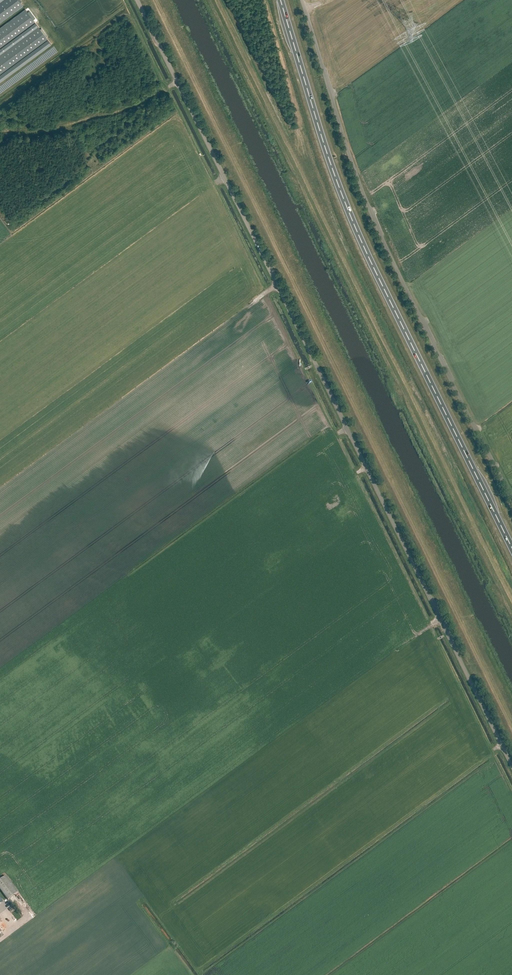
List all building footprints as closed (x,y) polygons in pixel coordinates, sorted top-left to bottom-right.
[(0,2),(0,23),(23,6),(19,0),(2,0),(0,2)] [(35,23),(25,9),(0,28),(0,49),(35,23)] [(47,39),(38,26),(0,54),(0,74),(47,39)] [(0,880),(0,889),(8,900),(18,893),(6,876),(0,880)] [(19,912),(14,906),(9,910),(14,916),(19,912)]
